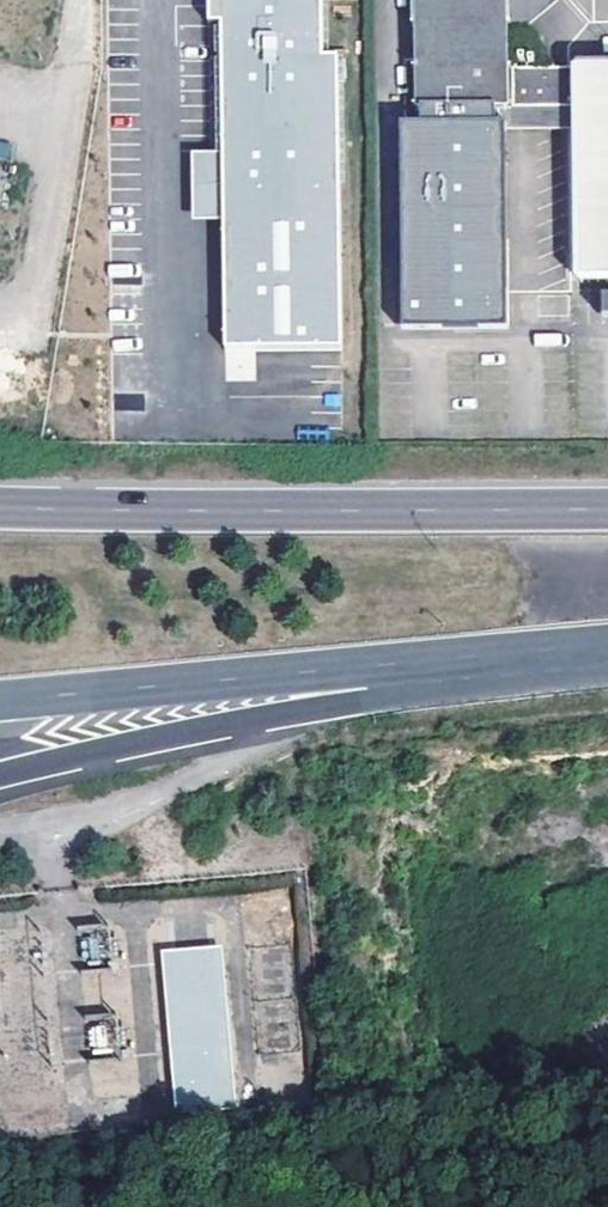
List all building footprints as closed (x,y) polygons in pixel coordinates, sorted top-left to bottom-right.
[(208,20),(220,20),(222,151),(223,220),(225,346),(344,346),(338,51),(324,50),(323,0),(207,0),(208,20)] [(551,69),(508,70),(508,0),(413,0),(414,111),(418,111),(496,110),(551,110),(551,69)] [(576,69),(551,69),(551,110),(577,110),(576,69)] [(577,110),(578,280),(607,280),(607,69),(576,69),(577,110)] [(417,131),(496,131),(496,110),(418,111),(417,131)] [(496,131),(417,131),(407,131),(411,323),(499,322),(496,131)] [(600,314),(607,314),(607,288),(600,289),(600,314)] [(82,958),(107,958),(107,925),(82,925),(82,958)] [(225,953),(167,958),(181,1120),(239,1115),(225,953)] [(114,1020),(88,1022),(89,1050),(115,1048),(114,1020)] [(132,1093),(129,1058),(90,1060),(92,1096),(132,1093)]
